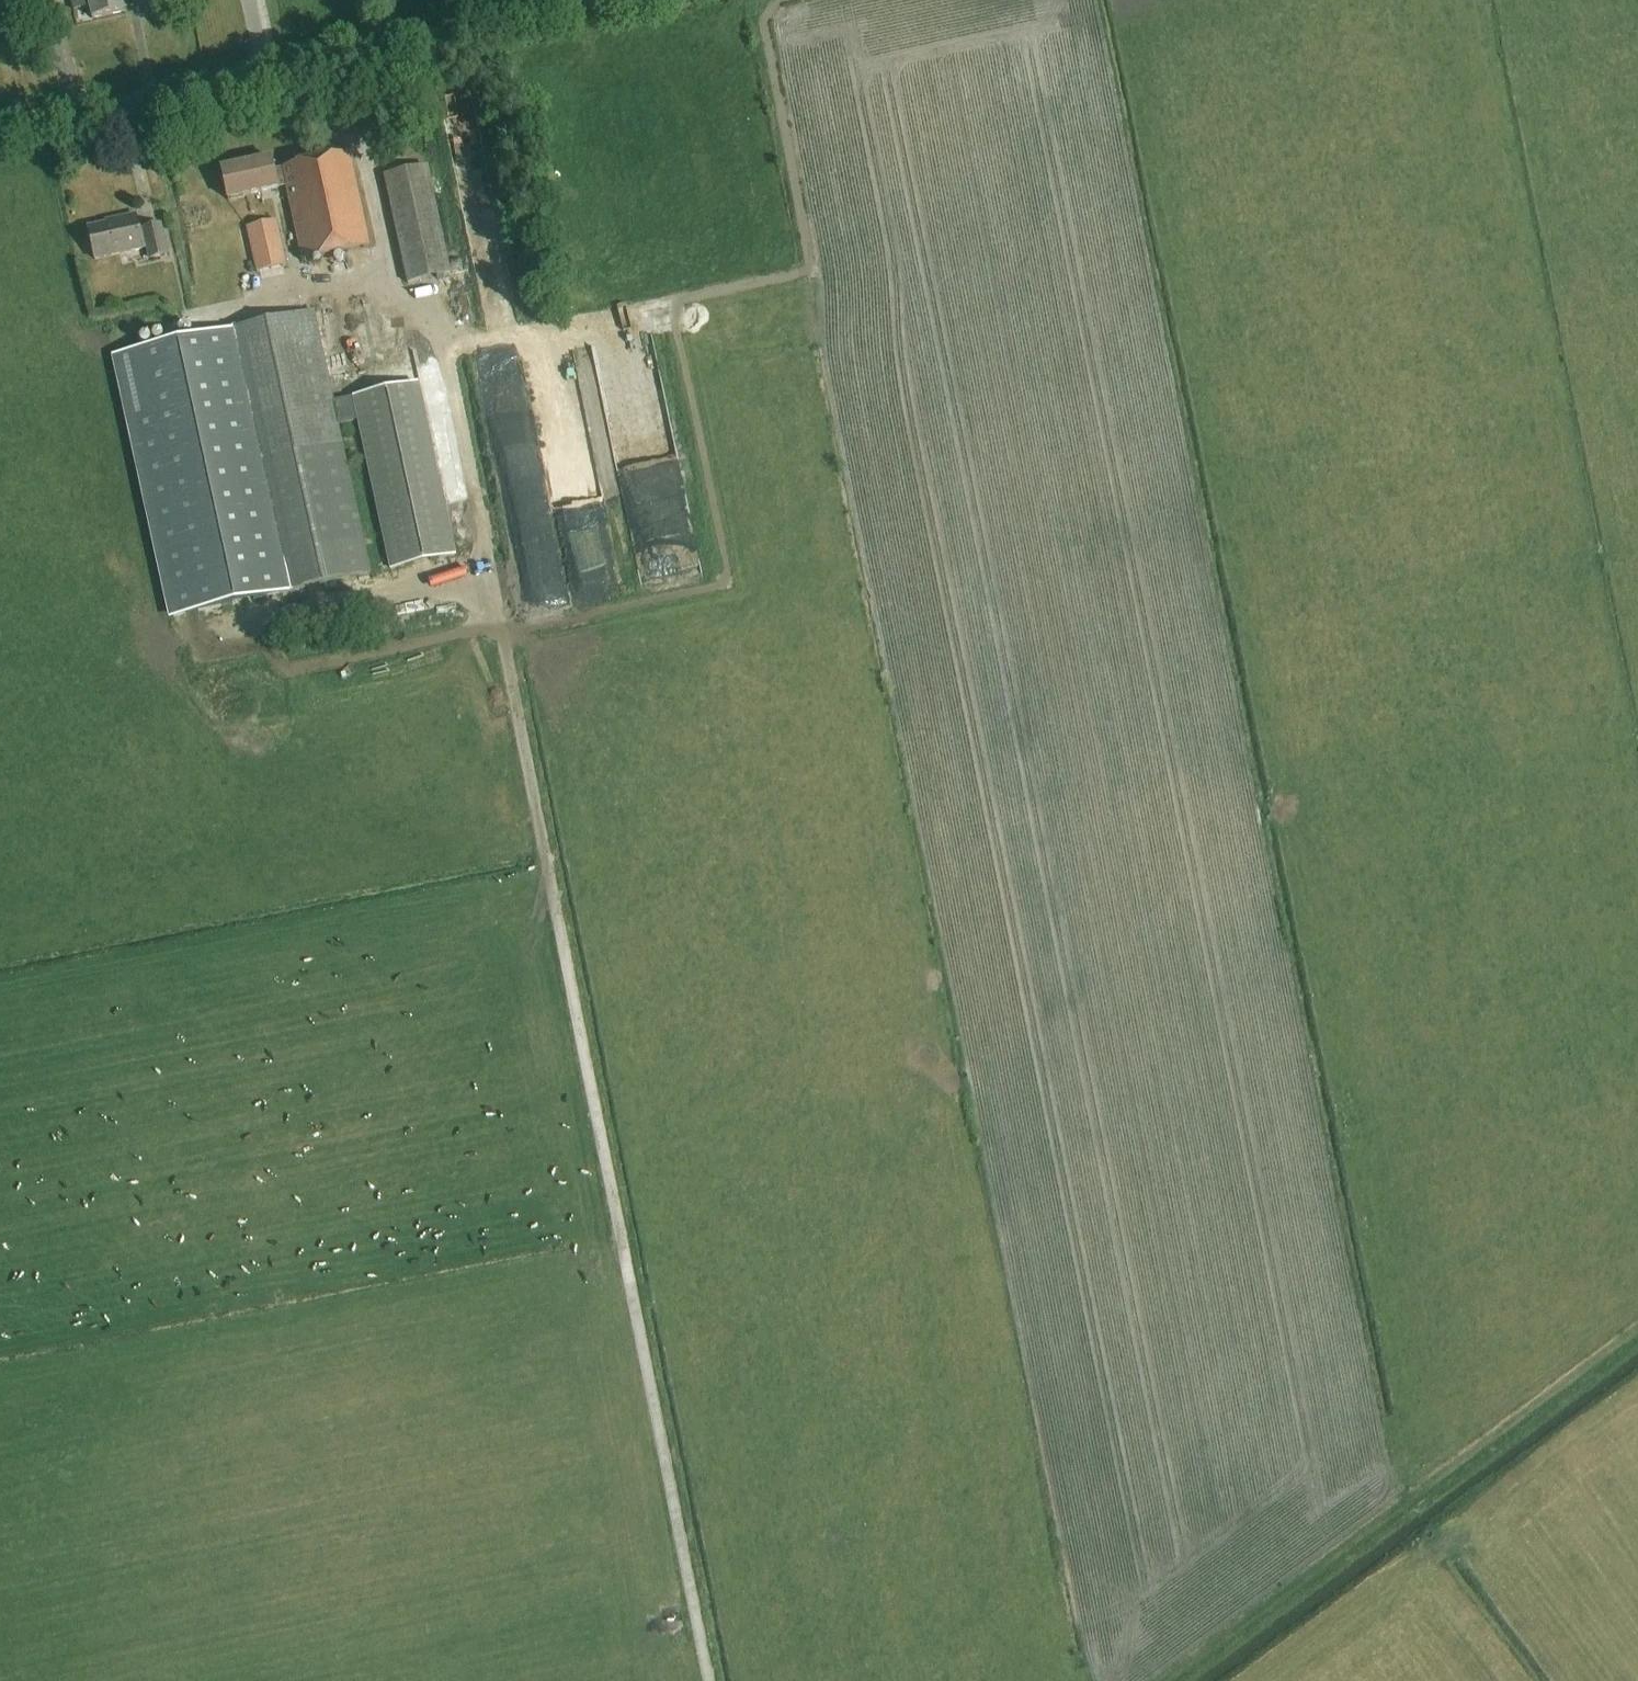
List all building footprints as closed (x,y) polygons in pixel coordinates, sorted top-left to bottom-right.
[(74,9),(90,6),(92,18),(126,11),(124,0),(72,0),(74,9)] [(271,159),(255,162),(221,170),(228,200),(278,189),(278,188),(286,186),(303,262),(370,248),(349,153),(274,170),(271,159)] [(407,284),(452,275),(428,167),(384,176),(407,284)] [(150,259),(168,255),(161,225),(140,230),(136,216),(116,220),(116,222),(89,228),(95,259),(148,248),(150,259)] [(285,265),(275,220),(245,226),(255,271),(285,265)] [(222,333),(279,592),(370,573),(338,425),(352,422),(386,568),(449,553),(412,384),(332,400),(313,313),(222,333)] [(222,333),(118,355),(105,358),(162,618),(174,615),(279,592),(222,333)] [(575,404),(580,436),(592,434),(587,402),(575,404)]
